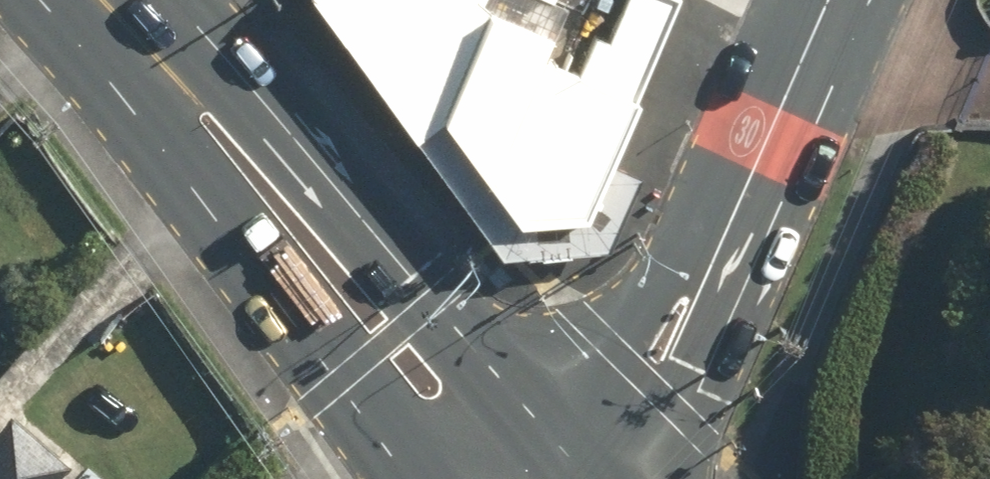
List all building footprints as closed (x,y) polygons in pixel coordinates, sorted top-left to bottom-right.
[(606,160),(580,218),(514,222),(346,0),(306,0),(496,261),(606,251),(641,177),(606,160)] [(677,0),(623,0),(607,41),(594,36),(574,73),(542,61),(550,43),(489,19),(472,1),(473,0),(346,0),(514,222),(580,218),(606,160),(677,0)] [(78,459),(17,407),(0,427),(0,478),(59,478),(78,459)]
